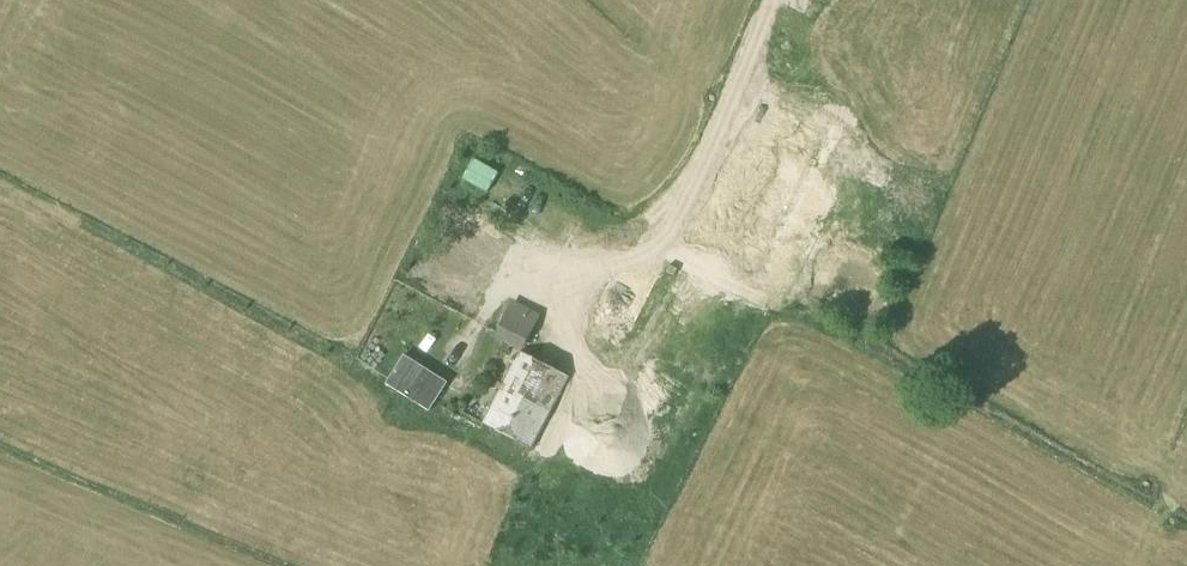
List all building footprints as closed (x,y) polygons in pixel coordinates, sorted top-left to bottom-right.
[(740,135),(697,232),(760,260),(822,120),(749,88),(730,131),(740,135)] [(932,201),(921,222),(931,228),(942,207),(932,201)] [(793,270),(806,240),(788,232),(775,263),(793,270)] [(688,262),(684,271),(708,281),(711,272),(688,262)] [(667,273),(675,276),(677,270),(669,266),(667,273)] [(540,316),(513,303),(496,339),(523,352),(540,316)] [(651,475),(692,366),(647,349),(623,413),(577,395),(560,441),(651,475)] [(484,425),(530,449),(566,379),(520,355),(484,425)] [(429,413),(447,383),(404,356),(385,385),(429,413)]
